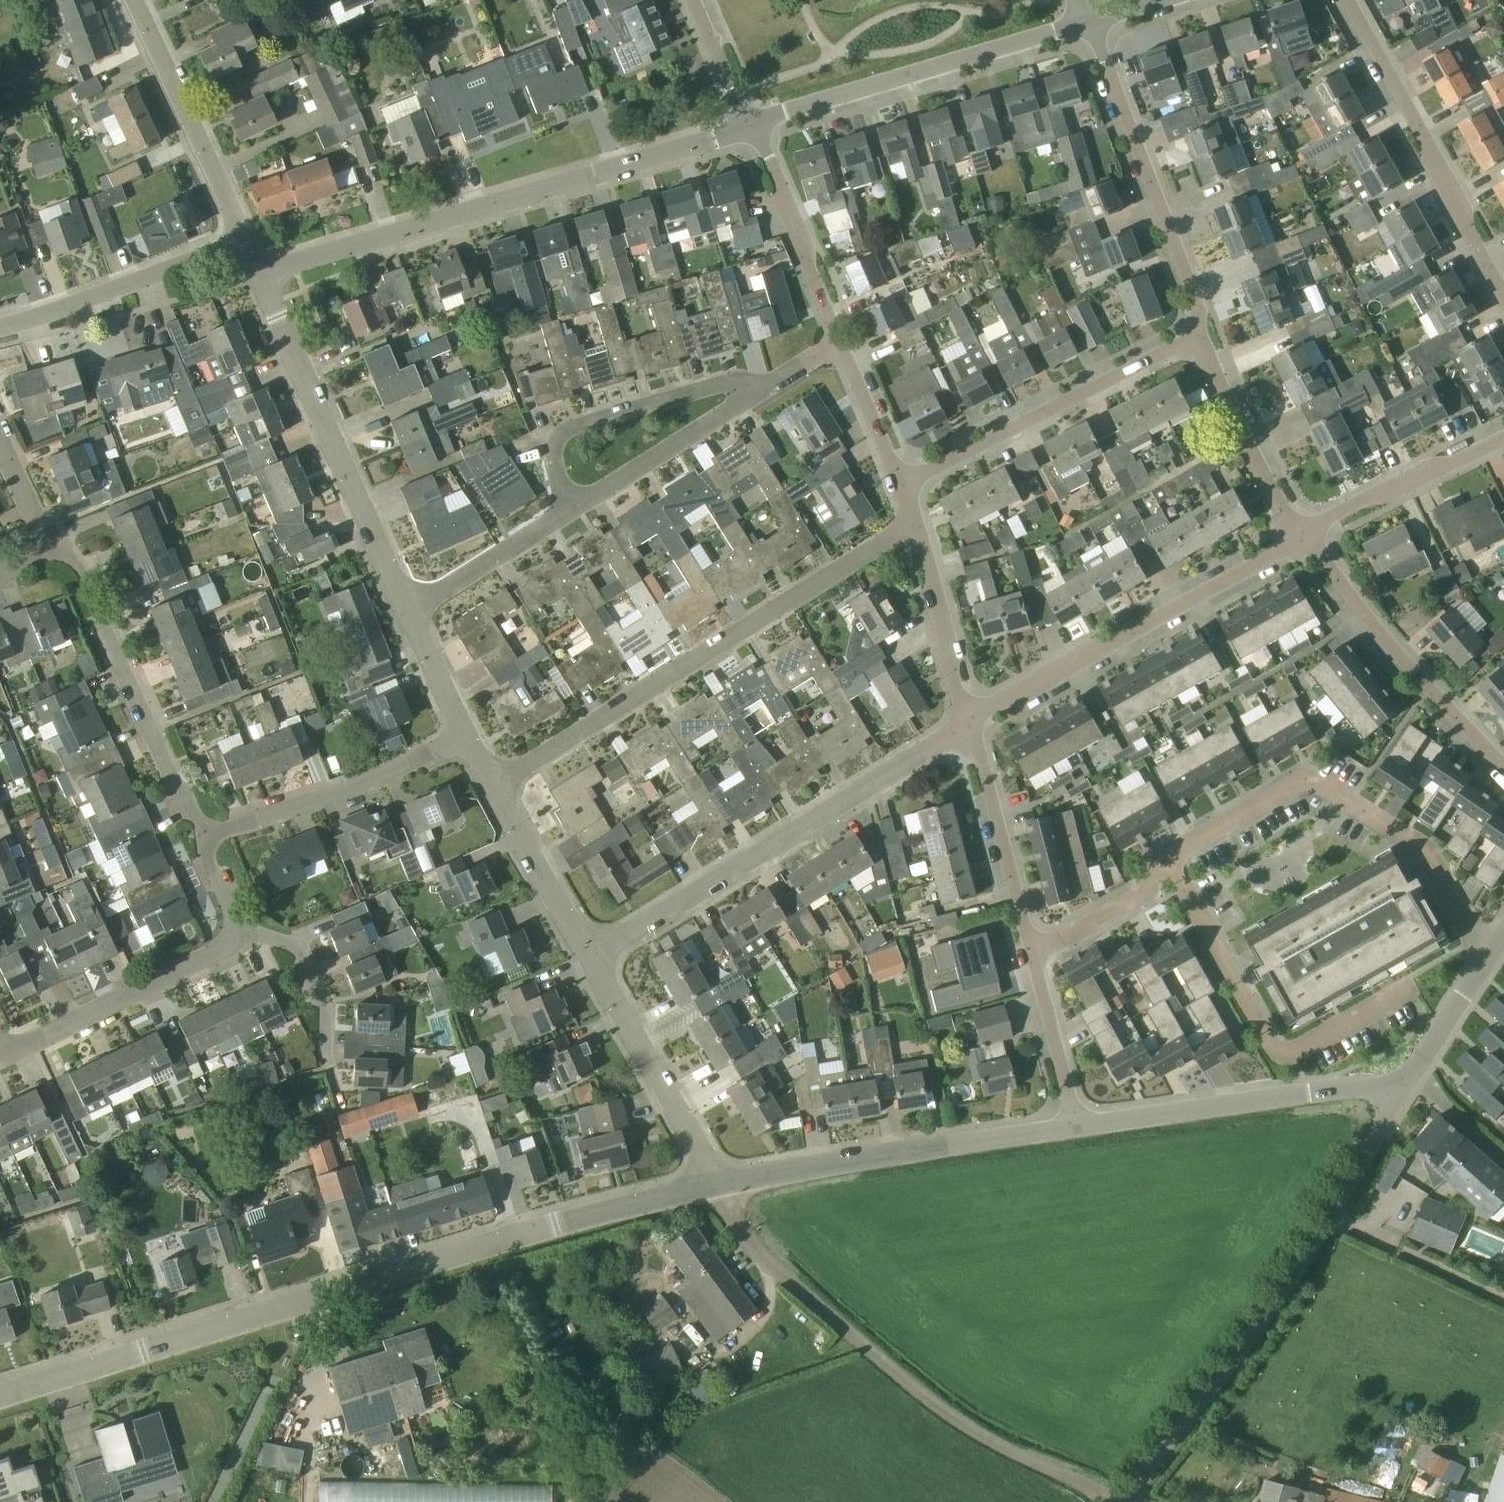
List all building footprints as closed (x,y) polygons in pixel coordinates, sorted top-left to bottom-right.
[(111,53),(91,0),(35,0),(48,38),(63,32),(76,66),(111,53)] [(340,0),(328,6),(336,24),(363,12),(361,8),(379,0),(340,0)] [(611,17),(612,19),(621,15),(632,40),(622,44),(613,48),(624,74),(651,62),(647,53),(670,43),(651,0),(649,0),(647,1),(647,0),(603,0),(611,17)] [(1379,2),(1380,2),(1386,16),(1406,6),(1407,7),(1420,1),(1421,0),(1378,0),(1379,2)] [(1421,0),(1420,1),(1432,26),(1433,25),(1440,40),(1458,29),(1448,7),(1443,7),(1439,0),(1421,0)] [(1309,28),(1303,9),(1300,1),(1270,12),(1277,33),(1266,37),(1274,61),(1292,55),(1292,54),(1306,48),(1311,39),(1307,28),(1309,28)] [(567,6),(555,10),(552,11),(566,52),(581,46),(567,6)] [(1260,49),(1250,18),(1224,27),(1239,72),(1249,69),(1244,54),(1260,49)] [(235,55),(256,46),(243,19),(221,29),(226,41),(199,53),(211,79),(240,66),(235,55)] [(1423,61),(1437,85),(1472,65),(1459,43),(1474,34),(1468,24),(1458,29),(1440,40),(1430,45),(1430,46),(1435,55),(1423,61)] [(388,25),(368,32),(374,49),(394,43),(388,25)] [(1419,52),(1430,46),(1430,45),(1440,40),(1433,25),(1432,26),(1411,37),(1419,52)] [(1179,59),(1195,106),(1196,110),(1210,106),(1197,70),(1219,62),(1209,32),(1182,41),(1187,57),(1179,59)] [(1182,92),(1177,77),(1167,46),(1140,55),(1155,101),(1182,92)] [(512,56),(504,59),(517,90),(526,87),(536,113),(549,108),(549,109),(552,108),(551,104),(558,101),(559,104),(588,92),(577,65),(552,75),(550,68),(522,79),(516,63),(515,64),(512,56)] [(504,59),(504,58),(482,67),(489,85),(467,94),(458,73),(444,78),(442,75),(426,81),(448,137),(461,132),(465,141),(480,135),(480,136),(483,135),(482,131),(501,124),(502,126),(518,120),(508,94),(517,90),(504,59)] [(298,79),(290,60),(246,80),(254,98),(298,79)] [(318,109),(351,93),(336,61),(302,76),(306,85),(318,109)] [(1468,109),(1503,89),(1503,72),(1482,84),(1472,65),(1437,85),(1450,108),(1464,101),(1468,109)] [(1262,97),(1274,118),(1294,107),(1290,100),(1301,94),(1313,116),(1353,93),(1340,70),(1305,90),(1300,80),(1277,93),(1262,97)] [(1053,129),(1058,148),(1061,155),(1082,149),(1078,133),(1070,136),(1062,109),(1083,103),(1081,98),(1082,98),(1074,71),(1047,79),(1051,94),(1044,96),(1047,107),(1053,129)] [(79,100),(102,88),(95,76),(73,88),(79,100)] [(448,137),(426,81),(425,79),(411,85),(422,112),(387,126),(394,143),(401,140),(410,163),(439,151),(435,143),(448,137)] [(1241,104),(1248,102),(1252,100),(1245,80),(1234,84),(1241,104)] [(1033,135),(1053,129),(1047,107),(1040,109),(1032,83),(1005,92),(1018,134),(1032,130),(1033,135)] [(1241,104),(1234,84),(1221,88),(1228,108),(1241,104)] [(114,114),(120,127),(146,115),(134,88),(108,101),(109,102),(88,111),(94,123),(114,114)] [(1468,109),(1473,116),(1459,124),(1472,148),(1497,134),(1503,130),(1503,123),(1496,110),(1503,105),(1503,89),(1468,109)] [(1366,116),(1353,93),(1313,116),(1326,138),(1300,151),(1307,163),(1314,159),(1336,147),(1357,135),(1351,124),(1366,116)] [(231,110),(232,113),(235,118),(230,120),(239,141),(269,127),(263,113),(268,111),(261,96),(231,110)] [(993,171),(986,149),(1012,141),(1006,119),(998,121),(990,96),(963,104),(971,130),(974,130),(980,150),(970,153),(976,176),(993,171)] [(1209,115),(1199,118),(1196,119),(1200,131),(1187,136),(1196,159),(1227,148),(1241,142),(1233,120),(1252,114),(1248,102),(1241,104),(1228,108),(1209,115)] [(1195,106),(1180,111),(1161,118),(1165,129),(1196,119),(1199,118),(1196,110),(1195,106)] [(928,165),(937,194),(939,201),(954,196),(944,163),(948,162),(950,166),(963,162),(956,135),(948,108),(921,116),(929,143),(931,142),(937,163),(928,165)] [(375,160),(369,141),(366,131),(368,131),(360,113),(359,111),(331,125),(338,142),(350,137),(360,165),(375,160)] [(146,115),(120,127),(126,140),(106,150),(112,162),(132,153),(133,153),(159,141),(146,115)] [(937,194),(928,165),(920,168),(914,148),(915,148),(907,121),(879,129),(890,166),(905,162),(911,182),(922,179),(931,209),(940,206),(939,201),(937,194)] [(852,188),(843,191),(850,215),(859,212),(852,189),(878,181),(872,160),(873,159),(865,133),(838,141),(846,168),(852,188)] [(1497,134),(1472,148),(1485,172),(1503,161),(1503,147),(1497,134)] [(27,146),(32,161),(37,177),(67,168),(57,137),(27,146)] [(1349,152),(1362,175),(1390,159),(1377,137),(1349,152)] [(850,215),(843,191),(837,192),(831,172),(832,172),(823,145),(796,154),(804,180),(810,201),(819,198),(829,234),(853,227),(850,215)] [(1314,159),(1320,170),(1342,157),(1336,147),(1314,159)] [(1234,189),(1251,183),(1250,182),(1274,173),(1269,161),(1237,173),(1227,148),(1196,159),(1206,185),(1229,176),(1234,189)] [(235,181),(258,169),(253,158),(229,170),(235,181)] [(1345,214),(1351,224),(1373,212),(1368,202),(1403,182),(1390,159),(1362,175),(1352,181),(1349,182),(1362,205),(1345,214)] [(108,174),(113,186),(114,187),(142,174),(135,161),(108,174)] [(286,174),(296,205),(299,204),(300,205),(303,207),(309,205),(310,202),(310,200),(336,192),(325,161),(286,174)] [(733,238),(759,230),(755,217),(748,219),(741,198),(742,198),(734,172),(707,180),(714,206),(708,208),(714,229),(729,225),(733,238)] [(1278,185),(1274,173),(1250,182),(1251,183),(1255,193),(1278,185)] [(286,174),(249,186),(251,192),(248,193),(251,199),(253,198),(260,217),(296,205),(286,174)] [(1064,216),(1069,229),(1070,229),(1070,230),(1123,209),(1112,182),(1085,192),(1091,206),(1064,216)] [(1503,205),(1503,182),(1494,187),(1503,205)] [(661,193),(669,219),(663,220),(670,242),(714,229),(708,208),(696,211),(688,185),(661,193)] [(64,218),(43,225),(54,255),(80,245),(77,237),(87,233),(74,197),(59,203),(64,218)] [(182,232),(184,231),(197,225),(184,197),(156,209),(135,219),(141,233),(147,230),(156,252),(150,255),(151,256),(186,240),(186,239),(182,232)] [(654,272),(676,266),(670,242),(660,245),(647,198),(619,206),(627,231),(624,232),(628,246),(645,241),(654,272)] [(1225,234),(1255,223),(1246,198),(1216,210),(1225,234)] [(1399,242),(1427,226),(1414,203),(1386,219),(1399,242)] [(105,207),(88,214),(104,255),(117,250),(108,227),(112,226),(105,207)] [(603,305),(612,302),(638,295),(620,234),(609,238),(601,211),(574,219),(582,245),(596,241),(602,262),(601,263),(608,284),(598,287),(603,305)] [(1373,212),(1351,224),(1357,236),(1380,223),(1373,212)] [(25,248),(26,248),(15,214),(0,219),(0,274),(17,268),(12,252),(25,248)] [(1235,259),(1265,247),(1255,223),(1225,234),(1235,259)] [(567,299),(587,293),(589,292),(584,276),(580,261),(575,244),(566,247),(559,224),(532,232),(543,270),(557,265),(559,273),(563,272),(564,275),(560,276),(567,299)] [(1367,302),(1382,294),(1388,290),(1389,291),(1428,268),(1423,258),(1440,248),(1427,226),(1399,242),(1411,264),(1376,283),(1373,279),(1359,287),(1367,302)] [(1075,243),(1070,230),(1070,229),(1069,229),(1038,241),(1043,255),(1075,243)] [(1141,258),(1131,232),(1089,248),(1099,274),(1141,258)] [(886,283),(886,282),(901,275),(898,267),(943,248),(937,233),(888,247),(890,251),(875,257),(849,268),(860,294),(886,283)] [(1275,243),(1279,255),(1302,246),(1298,235),(1275,243)] [(490,272),(494,284),(518,277),(527,310),(546,304),(533,260),(521,264),(514,237),(486,245),(494,271),(490,272)] [(1075,243),(1043,255),(1049,272),(1081,260),(1075,243)] [(1307,259),(1302,246),(1279,255),(1284,268),(1244,284),(1249,294),(1246,295),(1245,299),(1248,306),(1251,307),(1253,306),(1254,308),(1297,292),(1288,266),(1307,259)] [(454,249),(439,255),(442,261),(428,267),(439,299),(459,292),(462,298),(484,290),(476,265),(461,270),(454,249)] [(376,287),(378,291),(342,306),(356,336),(381,326),(374,311),(399,300),(403,308),(415,303),(403,267),(382,275),(385,284),(376,287)] [(735,278),(721,283),(739,340),(750,336),(752,343),(779,335),(777,329),(796,323),(780,268),(759,274),(764,288),(740,296),(735,278)] [(1434,278),(1428,268),(1389,291),(1394,301),(1415,289),(1423,285),(1436,308),(1464,292),(1451,269),(1434,278)] [(684,308),(673,311),(672,311),(676,325),(685,356),(696,352),(698,359),(724,351),(722,345),(739,340),(721,283),(718,270),(696,277),(700,290),(704,288),(711,310),(715,323),(691,330),(684,308)] [(1118,287),(1133,326),(1163,315),(1148,275),(1118,287)] [(641,304),(667,298),(665,286),(638,292),(641,304)] [(992,366),(999,363),(1011,387),(1036,374),(1014,330),(1023,326),(1003,286),(990,293),(1005,323),(977,337),(992,366)] [(1051,312),(1055,310),(1065,305),(1055,286),(1042,292),(1051,312)] [(897,328),(901,338),(921,328),(948,314),(962,307),(975,300),(969,289),(933,307),(918,314),(909,293),(894,300),(893,299),(867,310),(879,336),(897,328)] [(1302,304),(1297,292),(1254,308),(1263,333),(1285,324),(1289,335),(1308,328),(1331,319),(1327,306),(1314,311),(1310,301),(1302,304)] [(1428,357),(1464,337),(1457,326),(1477,315),(1464,292),(1436,308),(1448,330),(1421,345),(1428,357)] [(676,325),(672,311),(669,302),(669,299),(651,305),(662,339),(638,346),(635,337),(624,341),(623,341),(632,371),(642,368),(644,375),(670,367),(669,360),(685,356),(676,325)] [(1068,310),(1075,325),(1087,349),(1107,339),(1087,300),(1068,310)] [(612,302),(603,305),(594,308),(608,355),(584,362),(581,353),(570,356),(569,356),(578,387),(588,384),(590,391),(617,383),(615,376),(632,371),(623,341),(624,341),(612,302)] [(476,306),(464,311),(470,326),(482,321),(476,306)] [(992,366),(977,337),(962,307),(948,314),(967,354),(947,364),(957,384),(970,408),(995,395),(982,371),(992,366)] [(1055,310),(1051,312),(1032,322),(1042,341),(1040,342),(1053,367),(1078,354),(1066,329),(1065,329),(1055,310)] [(184,368),(206,359),(245,341),(235,320),(206,332),(208,336),(188,345),(176,319),(165,324),(176,350),(184,368)] [(561,392),(578,387),(569,356),(570,356),(558,319),(540,324),(554,371),(530,378),(528,370),(514,374),(523,403),(535,400),(537,406),(563,399),(561,392)] [(1331,319),(1308,328),(1313,340),(1336,331),(1331,319)] [(906,350),(927,340),(921,328),(901,338),(900,339),(906,350)] [(372,381),(429,358),(451,349),(445,335),(392,357),(387,345),(361,355),(362,356),(364,356),(370,371),(374,372),(377,379),(372,381)] [(1469,346),(1464,337),(1428,357),(1433,366),(1460,351),(1473,374),(1501,358),(1488,335),(1469,346)] [(215,381),(216,381),(255,364),(245,341),(206,359),(215,381)] [(1315,366),(1303,343),(1274,358),(1286,381),(1315,366)] [(1428,390),(1410,399),(1425,428),(1448,416),(1442,404),(1451,400),(1445,389),(1433,366),(1428,357),(1421,345),(1407,353),(1428,390)] [(131,357),(130,354),(105,362),(115,394),(119,393),(125,412),(143,407),(137,388),(168,378),(159,349),(131,357)] [(429,358),(372,381),(372,382),(378,380),(381,387),(378,390),(385,405),(383,406),(383,407),(409,396),(408,394),(422,388),(417,376),(434,369),(429,358)] [(1464,380),(1477,402),(1503,387),(1503,363),(1501,358),(1473,374),(1464,379),(1464,380)] [(1363,388),(1357,376),(1357,375),(1342,383),(1330,359),(1315,366),(1286,381),(1299,405),(1320,394),(1326,406),(1363,388)] [(84,404),(75,372),(71,361),(43,369),(56,412),(84,404)] [(942,392),(929,366),(890,386),(903,412),(910,408),(914,416),(922,431),(922,432),(935,426),(937,427),(946,423),(946,420),(948,419),(935,395),(942,392)] [(454,386),(469,380),(464,368),(426,384),(431,396),(453,387),(454,386)] [(43,369),(24,375),(14,378),(27,421),(56,412),(43,369)] [(1368,369),(1357,375),(1357,376),(1363,388),(1368,398),(1380,392),(1368,369)] [(1176,378),(1154,389),(1170,420),(1191,409),(1176,378)] [(216,381),(215,381),(193,390),(198,402),(221,392),(216,381)] [(1445,389),(1451,400),(1457,412),(1468,406),(1457,383),(1445,389)] [(400,447),(400,448),(444,430),(444,431),(457,426),(452,414),(441,419),(436,408),(459,398),(454,386),(453,387),(431,396),(435,405),(416,413),(415,411),(389,422),(390,423),(392,422),(398,438),(402,438),(405,445),(400,447)] [(234,427),(235,426),(274,409),(265,387),(226,404),(224,405),(234,427)] [(1371,404),(1368,398),(1363,388),(1326,406),(1315,411),(1321,423),(1311,428),(1322,451),(1351,437),(1351,436),(1346,427),(1356,422),(1351,413),(1371,404)] [(1148,431),(1170,420),(1154,389),(1133,400),(1148,431)] [(204,414),(224,405),(226,404),(221,392),(198,402),(204,414)] [(812,450),(836,435),(840,432),(830,417),(828,418),(813,395),(815,393),(815,392),(787,410),(812,450)] [(1401,440),(1425,428),(1410,399),(1386,412),(1401,440)] [(1153,439),(1148,431),(1133,400),(1111,411),(1129,449),(1131,451),(1153,439)] [(245,449),(245,448),(284,431),(274,409),(235,426),(245,449)] [(914,416),(898,424),(906,439),(922,431),(914,416)] [(1074,429),(1067,433),(1087,472),(1092,470),(1094,464),(1091,459),(1105,453),(1089,422),(1088,422),(1087,419),(1073,426),(1074,429)] [(1392,445),(1381,423),(1381,422),(1370,428),(1369,427),(1351,436),(1351,437),(1322,451),(1335,475),(1364,460),(1363,458),(1380,449),(1381,451),(1392,445)] [(103,424),(86,430),(90,441),(107,434),(103,424)] [(196,431),(193,432),(198,446),(212,440),(207,426),(196,431)] [(752,440),(766,462),(778,455),(760,427),(748,434),(752,440)] [(85,429),(59,439),(64,451),(48,457),(56,480),(91,467),(82,444),(90,441),(86,430),(85,429)] [(442,442),(448,439),(444,431),(444,430),(400,448),(405,446),(408,453),(406,456),(412,472),(410,473),(411,474),(437,463),(437,462),(449,457),(442,442)] [(1087,472),(1067,433),(1045,444),(1064,482),(1065,481),(1070,492),(1091,481),(1087,472)] [(1198,456),(1212,449),(1206,438),(1192,444),(1198,456)] [(464,459),(487,450),(482,439),(460,449),(464,459)] [(724,503),(726,501),(736,495),(731,487),(752,473),(768,499),(784,490),(766,462),(752,440),(737,450),(733,444),(710,459),(714,464),(704,471),(724,503)] [(1157,448),(1164,462),(1175,456),(1168,442),(1157,448)] [(500,445),(498,446),(487,450),(464,459),(476,478),(473,481),(488,504),(498,519),(522,504),(517,496),(530,488),(509,456),(508,457),(500,445)] [(227,470),(250,460),(245,448),(245,449),(222,458),(227,470)] [(1129,449),(1119,454),(1138,491),(1153,482),(1141,459),(1136,462),(1131,451),(1129,449)] [(1022,476),(1040,467),(1033,452),(1015,461),(1022,476)] [(1138,491),(1119,454),(1107,460),(1126,497),(1138,491)] [(263,494),(303,476),(294,455),(255,471),(253,472),(254,473),(262,494),(263,494)] [(1203,483),(1211,478),(1209,473),(1221,466),(1215,455),(1193,467),(1203,483)] [(232,482),(254,473),(253,472),(255,471),(250,460),(227,470),(232,482)] [(784,490),(792,503),(816,488),(834,516),(824,523),(832,536),(842,530),(843,531),(872,513),(871,512),(867,515),(851,490),(856,487),(845,470),(829,480),(820,466),(784,490)] [(91,467),(56,480),(65,503),(82,497),(86,509),(125,493),(120,481),(115,484),(113,479),(104,475),(95,478),(91,467)] [(1022,498),(1007,467),(985,478),(1000,509),(1022,498)] [(673,527),(675,526),(685,520),(683,516),(704,503),(720,530),(736,519),(726,501),(724,503),(704,471),(690,479),(686,474),(663,488),(666,494),(657,500),(673,527)] [(1172,479),(1181,493),(1192,486),(1184,472),(1172,479)] [(263,494),(276,524),(303,523),(302,503),(313,499),(303,476),(263,494)] [(985,478),(963,489),(978,520),(1000,509),(985,478)] [(1181,493),(1172,479),(1162,484),(1170,499),(1181,493)] [(1054,487),(1060,499),(1061,500),(1072,495),(1070,492),(1065,481),(1064,482),(1054,487)] [(941,500),(954,525),(956,531),(978,520),(963,489),(941,500)] [(1235,489),(1213,501),(1230,531),(1252,519),(1235,489)] [(113,518),(117,527),(122,541),(156,528),(148,507),(156,503),(151,490),(125,500),(129,512),(113,518)] [(751,545),(767,571),(777,564),(780,570),(804,556),(800,550),(815,541),(792,503),(784,490),(768,499),(785,527),(764,540),(762,537),(752,544),(751,545)] [(1470,538),(1476,551),(1503,538),(1503,524),(1495,507),(1494,507),(1488,494),(1467,505),(1468,507),(1456,513),(1451,502),(1434,511),(1452,547),(1470,538)] [(220,502),(224,510),(227,518),(237,514),(230,498),(220,502)] [(470,504),(457,510),(450,513),(443,498),(410,512),(422,541),(427,539),(433,553),(487,530),(470,504)] [(1042,513),(1035,499),(1024,506),(1030,519),(1042,513)] [(673,527),(657,500),(642,509),(639,504),(615,518),(619,524),(609,530),(626,557),(627,556),(632,564),(643,557),(638,549),(636,546),(657,533),(674,560),(690,550),(675,526),(673,527)] [(1167,567),(1188,555),(1171,525),(1163,510),(1143,521),(1132,501),(1121,508),(1136,536),(1147,530),(1167,567)] [(1192,513),(1209,543),(1230,531),(1213,501),(1192,513)] [(1125,542),(1136,536),(1121,508),(1091,525),(1095,533),(1114,522),(1125,542)] [(1192,513),(1171,525),(1188,555),(1209,543),(1192,513)] [(733,551),(713,564),(702,570),(701,571),(719,601),(730,594),(733,600),(756,586),(753,580),(767,571),(751,545),(752,544),(736,519),(720,530),(733,551)] [(276,524),(270,524),(280,545),(283,543),(289,555),(294,553),(300,551),(305,562),(334,549),(326,533),(312,540),(304,523),(303,523),(276,524)] [(1008,526),(997,532),(1004,546),(1015,540),(1008,526)] [(1425,550),(1418,553),(1410,536),(1407,538),(1402,527),(1364,545),(1378,574),(1402,562),(1409,577),(1432,566),(1425,550)] [(122,541),(131,564),(165,551),(156,528),(122,541)] [(626,589),(641,580),(642,580),(632,564),(627,556),(626,557),(609,530),(595,539),(591,533),(568,548),(572,554),(561,560),(578,587),(580,586),(594,609),(605,602),(590,579),(588,577),(610,563),(626,589)] [(1081,531),(1069,538),(1076,550),(1088,543),(1081,531)] [(1076,550),(1069,538),(1059,544),(1066,556),(1076,550)] [(959,549),(959,550),(962,561),(995,552),(989,540),(959,549)] [(1131,547),(1109,559),(1127,590),(1148,578),(1131,547)] [(656,603),(672,631),(682,624),(686,630),(709,615),(705,610),(719,601),(701,571),(702,570),(690,550),(674,560),(690,587),(669,600),(666,597),(665,598),(650,574),(642,579),(657,603),(656,603)] [(1027,610),(1040,607),(1032,583),(1031,581),(1032,580),(1024,550),(1011,554),(1022,593),(999,599),(999,600),(1008,632),(1009,632),(1030,626),(1032,626),(1027,610)] [(187,581),(182,569),(173,573),(165,551),(131,564),(140,586),(157,580),(161,591),(187,581)] [(1106,602),(1127,590),(1109,559),(1105,551),(1084,563),(1088,571),(1106,602)] [(578,619),(594,609),(580,586),(578,587),(561,560),(547,569),(544,563),(521,578),(524,584),(514,590),(535,623),(547,615),(543,609),(563,596),(578,619)] [(975,606),(979,618),(984,639),(986,639),(986,638),(1007,632),(1007,633),(1008,632),(999,600),(999,599),(989,561),(964,567),(968,580),(981,576),(982,580),(981,581),(987,603),(977,606),(977,605),(975,606)] [(1448,564),(1433,572),(1444,595),(1459,588),(1448,564)] [(188,567),(182,569),(187,581),(193,579),(188,567)] [(1084,614),(1106,602),(1088,571),(1067,583),(1084,614)] [(1084,614),(1067,583),(1062,574),(1044,584),(1043,577),(1032,580),(1031,581),(1032,583),(1040,607),(1051,604),(1063,626),(1084,614)] [(193,579),(187,581),(161,591),(165,602),(149,609),(158,631),(191,619),(206,613),(197,590),(207,587),(202,575),(193,579)] [(1294,577),(1269,591),(1291,631),(1317,617),(1294,577)] [(604,628),(625,660),(635,654),(638,660),(662,645),(658,639),(672,631),(656,603),(657,603),(642,579),(642,580),(641,580),(626,589),(643,616),(622,630),(616,620),(606,627),(604,628)] [(350,673),(390,657),(361,583),(321,599),(327,615),(339,610),(348,631),(353,644),(341,649),(350,673)] [(878,585),(865,593),(850,602),(858,616),(853,619),(852,625),(856,632),(862,633),(867,630),(875,642),(903,624),(878,585)] [(490,675),(491,674),(516,658),(504,639),(491,618),(503,610),(505,614),(516,607),(505,588),(455,619),(464,634),(458,638),(473,661),(479,657),(490,675)] [(1244,605),(1267,645),(1291,631),(1269,591),(1244,605)] [(263,615),(273,611),(266,595),(257,599),(263,615)] [(64,642),(48,602),(26,610),(33,627),(20,633),(31,659),(33,664),(54,656),(51,647),(64,642)] [(1241,660),(1267,645),(1244,605),(1219,620),(1241,660)] [(1461,666),(1485,645),(1486,645),(1454,608),(1428,630),(1442,647),(1444,646),(1461,666)] [(561,663),(555,667),(572,694),(587,684),(591,690),(614,675),(611,669),(625,660),(604,628),(606,627),(594,609),(578,619),(593,643),(572,656),(561,663)] [(273,611),(263,615),(269,631),(279,627),(273,611)] [(158,631),(167,654),(200,641),(191,619),(158,631)] [(5,659),(9,668),(31,659),(20,633),(18,627),(4,632),(0,623),(0,661),(5,659)] [(1175,644),(1197,684),(1223,670),(1201,630),(1175,644)] [(779,696),(780,695),(812,676),(824,695),(839,685),(831,672),(809,636),(794,645),(791,639),(767,654),(771,660),(760,666),(779,696)] [(1298,644),(1302,651),(1313,645),(1309,638),(1298,644)] [(167,654),(176,676),(209,663),(200,641),(167,654)] [(548,655),(540,643),(516,658),(491,674),(498,686),(507,681),(520,673),(548,655)] [(1327,695),(1363,666),(1344,643),(1309,672),(1327,695)] [(1150,658),(1173,698),(1197,684),(1175,644),(1150,658)] [(1302,651),(1298,644),(1288,650),(1292,657),(1302,651)] [(831,672),(839,685),(861,672),(862,672),(880,660),(872,647),(831,672)] [(1173,698),(1150,658),(1126,672),(1148,712),(1173,698)] [(221,659),(209,663),(176,676),(185,699),(201,693),(206,705),(232,695),(228,682),(230,681),(221,659)] [(1498,665),(1501,669),(1478,689),(1503,718),(1503,660),(1498,665)] [(1294,663),(1283,669),(1288,676),(1298,670),(1294,663)] [(898,664),(873,680),(889,706),(884,709),(893,725),(924,706),(898,664)] [(731,721),(745,744),(755,738),(743,718),(764,705),(776,725),(792,715),(780,695),(779,696),(760,666),(746,675),(743,669),(720,683),(723,689),(713,696),(729,722),(731,721)] [(1363,666),(1327,695),(1345,717),(1381,688),(1363,666)] [(1239,677),(1243,685),(1253,679),(1249,671),(1239,677)] [(871,686),(862,672),(861,672),(839,685),(848,700),(871,686)] [(1148,712),(1126,672),(1100,687),(1122,727),(1148,712)] [(54,677),(40,682),(46,696),(59,690),(54,677)] [(1243,685),(1239,677),(1228,683),(1232,690),(1243,685)] [(1253,686),(1257,693),(1267,687),(1263,680),(1253,686)] [(564,706),(553,689),(533,701),(522,684),(513,690),(512,688),(489,701),(501,719),(499,719),(502,725),(504,724),(509,731),(508,731),(513,738),(564,706)] [(40,685),(29,690),(33,702),(45,697),(40,685)] [(807,738),(805,738),(822,765),(832,759),(836,765),(859,751),(856,745),(871,736),(848,700),(839,685),(824,695),(841,722),(820,735),(817,731),(807,738)] [(1257,693),(1253,686),(1242,692),(1246,699),(1257,693)] [(373,687),(372,687),(343,699),(351,719),(358,716),(366,736),(377,731),(381,741),(399,733),(395,724),(409,718),(397,690),(377,698),(373,687)] [(1381,688),(1345,717),(1364,740),(1399,711),(1381,688)] [(53,723),(58,735),(98,717),(88,695),(71,703),(65,689),(47,698),(34,704),(44,726),(53,723)] [(234,701),(234,702),(237,711),(253,704),(250,695),(234,701)] [(683,751),(690,762),(701,756),(692,741),(712,728),(729,754),(745,744),(731,721),(729,722),(713,696),(699,704),(695,699),(672,713),(676,719),(665,725),(682,752),(683,751)] [(1082,697),(1056,711),(1079,751),(1104,737),(1082,697)] [(1317,739),(1317,738),(1295,699),(1269,714),(1292,754),(1317,739)] [(266,737),(267,737),(280,770),(303,761),(296,745),(308,740),(298,714),(285,719),(288,728),(276,733),(274,729),(278,727),(268,701),(254,706),(266,737)] [(1317,704),(1308,712),(1312,719),(1322,710),(1317,704)] [(1179,711),(1183,718),(1194,712),(1190,705),(1179,711)] [(1032,725),(1054,765),(1079,751),(1056,711),(1032,725)] [(1179,711),(1169,717),(1173,724),(1183,718),(1179,711)] [(1193,720),(1197,727),(1208,721),(1204,714),(1193,720)] [(1243,728),(1266,768),(1292,754),(1269,714),(1243,728)] [(756,765),(774,795),(785,789),(788,795),(812,780),(808,774),(822,765),(805,738),(807,738),(792,715),(776,725),(793,751),(776,762),(755,738),(745,744),(757,764),(756,765)] [(90,744),(107,737),(98,717),(58,735),(64,747),(56,751),(65,772),(96,757),(90,744)] [(1197,727),(1193,720),(1183,726),(1187,733),(1197,727)] [(1428,736),(1410,724),(1374,778),(1408,801),(1422,780),(1405,769),(1428,736)] [(665,758),(681,784),(697,774),(690,762),(683,751),(682,752),(665,725),(651,734),(648,728),(624,743),(628,748),(618,755),(634,781),(643,775),(645,774),(643,771),(665,758)] [(1028,780),(1054,765),(1032,725),(1006,740),(1028,780)] [(1204,739),(1227,779),(1253,765),(1230,725),(1204,739)] [(1326,732),(1327,733),(1332,742),(1339,738),(1333,727),(1326,732)] [(244,746),(257,779),(280,770),(267,737),(266,737),(244,746)] [(1227,779),(1204,739),(1180,753),(1203,793),(1227,779)] [(744,780),(723,793),(719,787),(709,793),(707,794),(726,825),(736,819),(740,825),(764,810),(761,804),(774,795),(756,765),(757,764),(745,744),(729,754),(744,780)] [(1123,750),(1127,757),(1138,751),(1134,744),(1123,750)] [(1150,745),(1139,751),(1143,758),(1154,752),(1150,745)] [(234,788),(257,779),(244,746),(222,754),(219,746),(206,751),(216,777),(228,772),(234,788)] [(1127,757),(1123,750),(1113,756),(1116,763),(1127,757)] [(1143,758),(1139,751),(1128,757),(1132,764),(1143,758)] [(1203,793),(1180,753),(1154,768),(1177,808),(1203,793)] [(1436,830),(1454,804),(1453,803),(1467,783),(1472,776),(1438,753),(1425,773),(1441,784),(1418,818),(1436,830)] [(608,783),(625,774),(615,755),(598,763),(608,783)] [(89,802),(90,802),(129,784),(119,763),(102,770),(96,757),(65,772),(75,793),(71,795),(76,808),(89,802)] [(576,834),(583,846),(610,829),(602,816),(591,800),(596,796),(590,786),(602,778),(593,763),(549,790),(560,809),(554,812),(570,838),(576,834)] [(1061,778),(1065,785),(1075,779),(1071,772),(1061,778)] [(697,774),(681,784),(697,811),(676,824),(675,821),(663,828),(650,837),(660,853),(666,863),(690,848),(693,854),(717,839),(713,833),(726,825),(707,794),(709,793),(697,774)] [(1050,784),(1054,791),(1065,785),(1061,778),(1050,784)] [(1078,785),(1082,792),(1093,786),(1089,779),(1078,785)] [(1125,795),(1147,835),(1173,821),(1150,781),(1125,795)] [(1464,860),(1482,833),(1481,833),(1495,812),(1496,813),(1500,806),(1467,783),(1453,803),(1454,804),(1469,814),(1446,848),(1464,860)] [(129,784),(90,802),(95,815),(87,819),(97,839),(128,825),(122,812),(138,804),(129,784)] [(669,810),(689,799),(680,784),(661,795),(669,810)] [(434,839),(429,828),(458,816),(446,785),(430,791),(431,794),(405,805),(416,832),(406,836),(412,850),(422,874),(434,869),(423,843),(434,839)] [(1078,785),(1068,791),(1072,798),(1082,792),(1078,785)] [(1147,835),(1125,795),(1099,810),(1122,850),(1147,835)] [(950,802),(935,806),(916,811),(923,835),(956,827),(950,802)] [(1036,850),(1080,838),(1073,810),(1028,821),(1036,850)] [(339,820),(347,839),(354,856),(364,852),(367,858),(384,851),(388,860),(412,850),(406,836),(403,828),(392,833),(383,811),(360,820),(357,813),(339,820)] [(1496,813),(1495,812),(1481,833),(1482,833),(1497,843),(1474,877),(1492,889),(1503,871),(1503,819),(1496,813)] [(878,821),(884,845),(905,839),(903,830),(894,832),(890,817),(878,821)] [(12,861),(11,860),(23,855),(19,844),(15,846),(6,823),(0,826),(0,866),(12,861)] [(620,823),(610,829),(583,846),(591,858),(585,862),(601,888),(607,884),(617,901),(670,869),(666,863),(660,853),(628,874),(612,848),(619,843),(629,837),(620,823)] [(115,858),(121,870),(160,852),(150,830),(134,838),(128,825),(97,839),(107,861),(115,858)] [(929,858),(962,849),(956,827),(923,835),(929,858)] [(324,857),(314,831),(283,842),(288,853),(264,863),(274,890),(304,878),(299,866),(324,857)] [(1109,839),(1104,832),(1095,834),(1097,842),(1109,839)] [(871,863),(858,844),(853,836),(831,849),(848,877),(856,891),(874,880),(878,897),(891,894),(885,868),(872,871),(871,863)] [(1043,877),(1087,865),(1080,838),(1036,850),(1043,877)] [(831,849),(809,863),(827,890),(848,877),(831,849)] [(935,881),(968,872),(962,849),(929,858),(935,881)] [(77,851),(66,855),(72,870),(83,865),(77,851)] [(1373,862),(1338,882),(1341,887),(1303,909),(1300,904),(1266,923),(1265,924),(1268,929),(1250,939),(1247,934),(1245,935),(1268,975),(1262,978),(1289,1024),(1297,1020),(1301,1027),(1318,1017),(1314,1010),(1332,1000),(1336,1007),(1355,997),(1351,989),(1369,979),(1373,987),(1391,976),(1387,969),(1405,959),(1409,966),(1451,942),(1421,888),(1416,891),(1393,851),(1391,852),(1394,857),(1376,867),(1373,862)] [(118,885),(128,907),(159,892),(153,879),(170,872),(160,852),(121,870),(126,882),(118,885)] [(890,868),(905,864),(902,852),(887,856),(890,868)] [(464,903),(495,890),(483,863),(465,871),(459,858),(434,869),(443,890),(456,884),(464,903)] [(1117,866),(1113,859),(1103,862),(1105,869),(1117,866)] [(2,904),(34,892),(25,870),(16,874),(12,861),(0,866),(0,898),(2,904)] [(827,890),(809,863),(787,877),(804,905),(827,890)] [(905,864),(890,868),(894,880),(908,876),(905,864)] [(1050,906),(1090,895),(1095,894),(1087,865),(1043,877),(1050,906)] [(935,881),(941,905),(974,896),(968,872),(935,881)] [(743,904),(761,932),(783,918),(766,890),(743,904)] [(192,919),(182,898),(165,905),(159,892),(128,907),(138,928),(146,924),(152,937),(192,919)] [(77,924),(65,930),(83,968),(103,958),(95,942),(109,935),(89,893),(74,899),(80,912),(73,915),(77,924)] [(12,906),(26,937),(41,968),(54,961),(62,978),(83,968),(65,930),(53,936),(49,927),(39,931),(36,933),(27,914),(33,905),(29,895),(15,901),(12,906)] [(347,953),(347,952),(368,943),(361,926),(372,921),(364,901),(331,915),(336,928),(328,932),(332,941),(329,942),(329,943),(333,942),(339,956),(347,953)] [(730,960),(736,970),(737,970),(743,980),(743,982),(754,975),(746,961),(770,946),(761,932),(743,904),(721,917),(729,932),(742,953),(730,960)] [(921,920),(931,917),(936,916),(933,904),(917,908),(921,920)] [(504,972),(534,958),(521,928),(508,934),(498,911),(468,924),(481,956),(494,950),(504,972)] [(958,922),(955,912),(955,911),(936,916),(931,917),(934,928),(958,922)] [(808,912),(797,918),(811,940),(822,933),(808,912)] [(797,918),(787,924),(801,946),(811,940),(797,918)] [(711,924),(700,930),(700,931),(713,952),(724,945),(711,924)] [(863,955),(879,946),(886,942),(879,931),(857,943),(863,955)] [(959,983),(930,990),(936,1011),(1001,994),(1000,992),(995,993),(993,985),(997,984),(996,981),(984,933),(930,947),(936,969),(935,970),(936,972),(955,967),(959,983)] [(368,943),(347,952),(347,953),(352,965),(344,968),(348,978),(344,979),(345,980),(348,979),(354,993),(384,981),(377,962),(390,957),(392,952),(385,935),(368,943)] [(1160,975),(1161,975),(1172,969),(1177,966),(1196,1000),(1196,1001),(1208,995),(1209,995),(1216,991),(1184,935),(1149,954),(1148,954),(1160,975)] [(26,937),(5,947),(9,955),(0,960),(0,970),(15,1001),(36,990),(28,974),(41,968),(26,937)] [(1173,996),(1161,975),(1160,975),(1148,954),(1149,954),(1141,940),(1106,959),(1109,966),(1117,981),(1134,971),(1153,1006),(1154,1006),(1165,1000),(1166,1000),(1173,996)] [(681,943),(665,953),(653,960),(666,982),(694,966),(681,943)] [(1093,975),(1109,966),(1106,959),(1098,945),(1062,965),(1088,1010),(1106,999),(1093,975)] [(704,961),(694,967),(694,966),(666,982),(679,1005),(716,984),(715,983),(717,982),(704,961)] [(845,965),(829,973),(835,983),(850,975),(845,965)] [(715,983),(716,984),(721,993),(743,980),(737,970),(736,970),(717,982),(715,983)] [(265,980),(243,990),(259,1023),(280,1013),(284,1021),(296,1015),(284,990),(273,995),(265,980)] [(749,991),(743,982),(743,980),(721,993),(728,1004),(749,991)] [(528,1011),(537,1033),(538,1034),(570,1020),(561,999),(557,1000),(552,990),(539,996),(532,982),(505,994),(515,1017),(528,1011)] [(243,990),(221,1001),(237,1033),(242,1045),(264,1034),(259,1023),(243,990)] [(1240,1051),(1209,995),(1208,995),(1196,1001),(1196,1000),(1189,1004),(1209,1040),(1193,1049),(1197,1056),(1196,1056),(1204,1071),(1240,1051)] [(1496,998),(1486,1010),(1503,1026),(1503,1005),(1496,998)] [(1154,1006),(1153,1006),(1146,1009),(1167,1045),(1151,1054),(1150,1054),(1154,1061),(1153,1061),(1162,1076),(1196,1056),(1197,1056),(1193,1049),(1166,1000),(1165,1000),(1154,1006)] [(215,1044),(237,1033),(221,1001),(200,1011),(215,1044)] [(364,1031),(363,1045),(404,1047),(405,1026),(388,1025),(389,1006),(356,1004),(355,1031),(364,1031)] [(971,1014),(975,1027),(980,1046),(981,1045),(985,1063),(976,1066),(983,1096),(1014,1088),(1006,1057),(1003,1058),(998,1040),(1011,1037),(1003,1006),(971,1014)] [(690,1024),(703,1047),(731,1031),(718,1008),(690,1024)] [(185,1037),(174,1043),(186,1068),(197,1063),(194,1054),(215,1044),(200,1011),(178,1022),(185,1037)] [(756,1045),(744,1024),(740,1026),(731,1031),(703,1047),(716,1070),(731,1061),(736,1071),(780,1045),(773,1035),(756,1045)] [(1112,1025),(1093,1036),(1119,1081),(1153,1061),(1154,1061),(1150,1054),(1151,1054),(1142,1039),(1125,1049),(1112,1025)] [(1492,1051),(1503,1062),(1503,1040),(1488,1026),(1478,1038),(1492,1051)] [(156,1032),(134,1043),(149,1076),(171,1065),(178,1081),(189,1075),(186,1068),(174,1043),(164,1048),(156,1032)] [(564,1084),(592,1072),(585,1056),(591,1054),(585,1041),(569,1048),(563,1035),(530,1050),(538,1067),(533,1069),(539,1083),(547,1080),(553,1094),(566,1089),(564,1084)] [(877,1047),(881,1072),(887,1071),(893,1075),(893,1078),(898,1110),(924,1106),(917,1061),(893,1065),(888,1036),(875,1038),(877,1047)] [(149,1076),(134,1043),(112,1053),(128,1086),(149,1076)] [(814,1044),(801,1046),(803,1058),(816,1056),(815,1051),(814,1044)] [(402,1088),(404,1047),(363,1045),(362,1059),(354,1059),(352,1085),(402,1088)] [(727,1089),(741,1112),(769,1095),(777,1090),(776,1088),(780,1085),(769,1067),(787,1056),(780,1045),(736,1071),(742,1080),(727,1089)] [(868,1068),(844,1071),(852,1118),(878,1113),(871,1073),(881,1072),(877,1047),(865,1049),(868,1068)] [(1502,1082),(1482,1063),(1467,1049),(1456,1061),(1471,1075),(1492,1093),(1502,1082)] [(1482,1063),(1502,1082),(1503,1083),(1503,1062),(1492,1051),(1482,1063)] [(112,1053),(90,1063),(105,1096),(128,1086),(112,1053)] [(841,1060),(817,1064),(816,1056),(803,1058),(804,1061),(806,1074),(805,1074),(811,1108),(823,1106),(826,1122),(852,1118),(844,1071),(841,1060)] [(109,1104),(105,1096),(90,1063),(68,1074),(76,1090),(64,1095),(76,1120),(109,1104)] [(471,1068),(477,1085),(488,1081),(483,1065),(471,1068)] [(258,1075),(260,1085),(277,1080),(274,1070),(258,1075)] [(794,1081),(799,1110),(811,1108),(805,1074),(794,1081)] [(260,1085),(258,1075),(241,1080),(243,1090),(260,1085)] [(1492,1093),(1471,1075),(1460,1086),(1496,1119),(1503,1110),(1503,1105),(1492,1093)] [(82,1157),(67,1125),(54,1100),(43,1105),(35,1090),(13,1101),(28,1133),(48,1123),(69,1165),(82,1157)] [(363,1108),(369,1128),(417,1113),(411,1093),(363,1108)] [(769,1095),(741,1112),(753,1134),(782,1118),(769,1095)] [(601,1172),(602,1169),(615,1165),(616,1169),(629,1166),(624,1145),(632,1143),(620,1098),(590,1106),(598,1137),(576,1143),(583,1173),(590,1172),(592,1174),(601,1172)] [(28,1133),(13,1101),(0,1107),(0,1129),(12,1154),(33,1144),(28,1133)] [(369,1128),(363,1108),(337,1116),(343,1136),(369,1128)] [(159,1110),(143,1117),(147,1127),(163,1120),(159,1110)] [(1414,1143),(1438,1165),(1451,1176),(1448,1179),(1490,1217),(1503,1202),(1503,1172),(1487,1157),(1481,1163),(1458,1142),(1464,1136),(1440,1114),(1414,1143)] [(143,1117),(127,1124),(131,1133),(147,1127),(143,1117)] [(0,1129),(0,1160),(12,1154),(0,1129)] [(308,1146),(325,1202),(360,1192),(361,1192),(352,1164),(338,1168),(330,1139),(308,1146)] [(502,1173),(514,1169),(520,1188),(546,1180),(536,1149),(520,1155),(515,1142),(493,1149),(502,1173)] [(297,1251),(295,1246),(293,1238),(311,1233),(301,1198),(315,1194),(307,1168),(283,1176),(290,1199),(264,1207),(268,1220),(249,1226),(261,1263),(269,1260),(270,1261),(271,1260),(270,1260),(274,1258),(275,1259),(276,1259),(276,1258),(280,1257),(280,1258),(281,1257),(281,1256),(297,1251)] [(482,1177),(391,1205),(401,1235),(492,1208),(482,1177)] [(87,1194),(82,1183),(56,1191),(62,1202),(87,1194)] [(366,1213),(360,1192),(325,1202),(340,1254),(401,1235),(391,1205),(366,1213)] [(35,1200),(38,1210),(54,1205),(51,1195),(35,1200)] [(1411,1235),(1440,1247),(1451,1252),(1466,1215),(1455,1210),(1427,1198),(1411,1235)] [(38,1210),(35,1200),(18,1205),(21,1215),(38,1210)] [(87,1207),(67,1214),(72,1228),(92,1220),(87,1207)] [(182,1236),(187,1253),(160,1262),(170,1292),(197,1283),(192,1267),(215,1259),(218,1266),(237,1260),(224,1222),(205,1229),(182,1236)] [(715,1341),(756,1311),(692,1225),(665,1246),(689,1278),(676,1287),(715,1341)] [(90,1310),(92,1315),(109,1309),(100,1282),(72,1292),(71,1287),(40,1298),(51,1330),(82,1319),(80,1314),(90,1310)] [(656,1331),(677,1316),(663,1297),(642,1312),(656,1331)] [(14,1338),(4,1308),(2,1309),(0,1303),(0,1343),(14,1338)] [(329,1368),(349,1433),(424,1410),(418,1387),(440,1380),(424,1329),(387,1340),(389,1350),(329,1368)] [(647,1391),(684,1375),(671,1345),(633,1361),(647,1391)] [(119,1488),(123,1487),(152,1477),(146,1460),(171,1452),(158,1411),(131,1419),(132,1423),(123,1426),(121,1422),(94,1431),(102,1458),(73,1467),(83,1501),(120,1501),(123,1501),(119,1488)] [(397,1440),(408,1477),(421,1473),(410,1436),(397,1440)] [(1424,1442),(1413,1464),(1414,1464),(1453,1483),(1462,1464),(1432,1451),(1434,1447),(1424,1442)] [(31,1466),(13,1473),(8,1459),(0,1461),(0,1501),(43,1501),(31,1466)] [(1326,1496),(1299,1490),(1299,1489),(1267,1480),(1264,1491),(1266,1492),(1264,1501),(1378,1501),(1328,1490),(1326,1496)] [(314,1501),(549,1501),(550,1484),(314,1482),(314,1501)]
